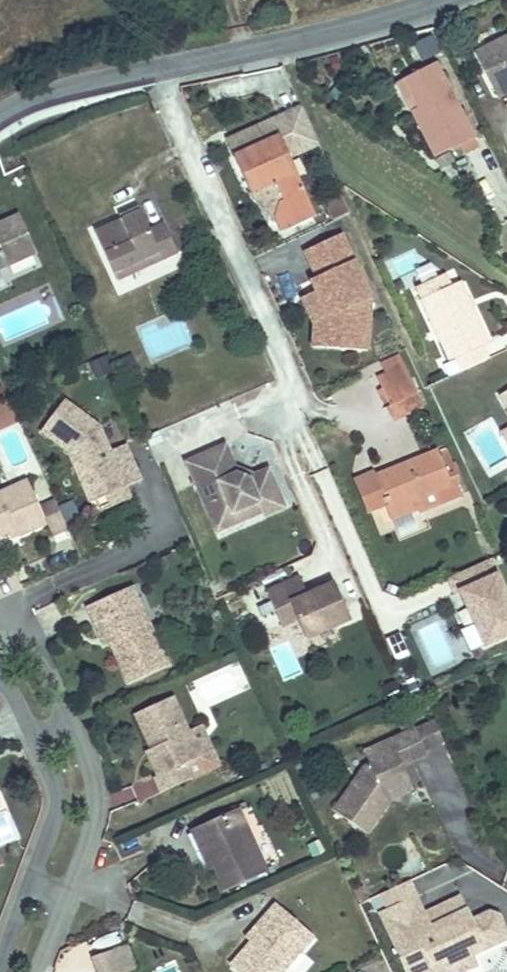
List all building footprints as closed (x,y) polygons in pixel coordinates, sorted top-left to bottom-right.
[(487,68),(506,106),(506,58),(487,68)] [(442,77),(414,91),(427,117),(417,120),(441,169),(480,150),(442,77)] [(427,117),(414,91),(404,96),(417,120),(427,117)] [(264,151),(253,156),(232,166),(249,201),(274,190),(281,207),(276,210),(273,220),(281,236),(315,220),(283,148),(289,145),(278,122),(255,132),(264,151)] [(244,138),(253,156),(264,151),(255,132),(244,138)] [(115,216),(120,227),(142,217),(137,206),(115,216)] [(95,238),(114,276),(155,257),(160,267),(178,258),(164,230),(151,235),(142,217),(120,227),(95,238)] [(4,271),(31,259),(13,221),(0,227),(0,273),(4,271)] [(308,282),(313,294),(325,319),(324,351),(366,352),(367,298),(338,236),(301,253),(314,279),(308,282)] [(155,257),(114,276),(120,286),(160,267),(155,257)] [(460,360),(468,377),(491,367),(483,349),(491,344),(466,288),(425,308),(452,364),(460,360)] [(313,294),(298,301),(311,329),(311,351),(324,351),(325,319),(313,294)] [(379,390),(388,412),(418,400),(405,370),(385,380),(387,386),(379,390)] [(13,424),(6,388),(0,389),(0,427),(13,424)] [(110,448),(100,424),(64,397),(41,428),(68,448),(73,446),(96,497),(107,492),(126,484),(142,477),(126,441),(110,448)] [(418,400),(388,412),(395,426),(424,414),(418,400)] [(90,500),(96,497),(73,446),(68,448),(90,500)] [(225,449),(188,465),(206,504),(208,503),(217,522),(259,504),(263,513),(265,518),(285,510),(268,473),(248,482),(237,477),(225,449)] [(438,457),(379,483),(392,511),(391,517),(396,529),(429,514),(432,514),(464,500),(456,484),(451,486),(445,473),(451,469),(445,458),(440,460),(438,457)] [(0,491),(0,532),(16,525),(20,533),(48,520),(28,478),(0,491)] [(126,484),(107,492),(112,504),(131,496),(126,484)] [(259,504),(217,522),(221,531),(263,513),(259,504)] [(490,565),(452,580),(480,651),(506,640),(506,608),(490,565)] [(301,577),(268,592),(276,611),(292,604),(299,620),(306,635),(334,623),(335,625),(351,618),(335,584),(309,596),(301,577)] [(130,580),(86,601),(94,618),(100,615),(129,677),(167,659),(130,580)] [(292,604),(276,611),(284,627),(299,620),(292,604)] [(285,679),(301,672),(287,640),(271,648),(285,679)] [(195,709),(250,692),(241,663),(186,680),(195,709)] [(198,753),(185,726),(172,694),(134,711),(160,768),(152,773),(161,791),(191,777),(183,760),(198,753)] [(427,753),(444,747),(434,718),(418,724),(427,753)] [(414,726),(362,749),(368,762),(362,764),(332,809),(366,832),(389,797),(390,788),(408,780),(401,763),(425,752),(414,726)] [(408,780),(390,788),(389,797),(412,787),(408,780)] [(237,807),(190,829),(198,846),(208,841),(218,863),(213,866),(224,890),(266,871),(237,807)] [(14,832),(7,817),(0,820),(0,838),(14,832)] [(208,841),(198,846),(208,868),(213,866),(218,863),(208,841)] [(414,894),(409,880),(381,892),(387,906),(414,894)] [(373,912),(399,971),(418,971),(434,965),(444,965),(447,970),(447,971),(459,971),(474,966),(469,955),(506,938),(497,916),(488,912),(470,920),(456,926),(452,915),(428,926),(423,912),(414,894),(387,906),(373,912)] [(423,912),(428,926),(452,915),(456,926),(470,920),(459,896),(423,912)] [(275,902),(263,915),(268,920),(250,941),(229,964),(239,971),(280,971),(312,935),(275,902)] [(263,915),(245,936),(250,941),(268,920),(263,915)]
